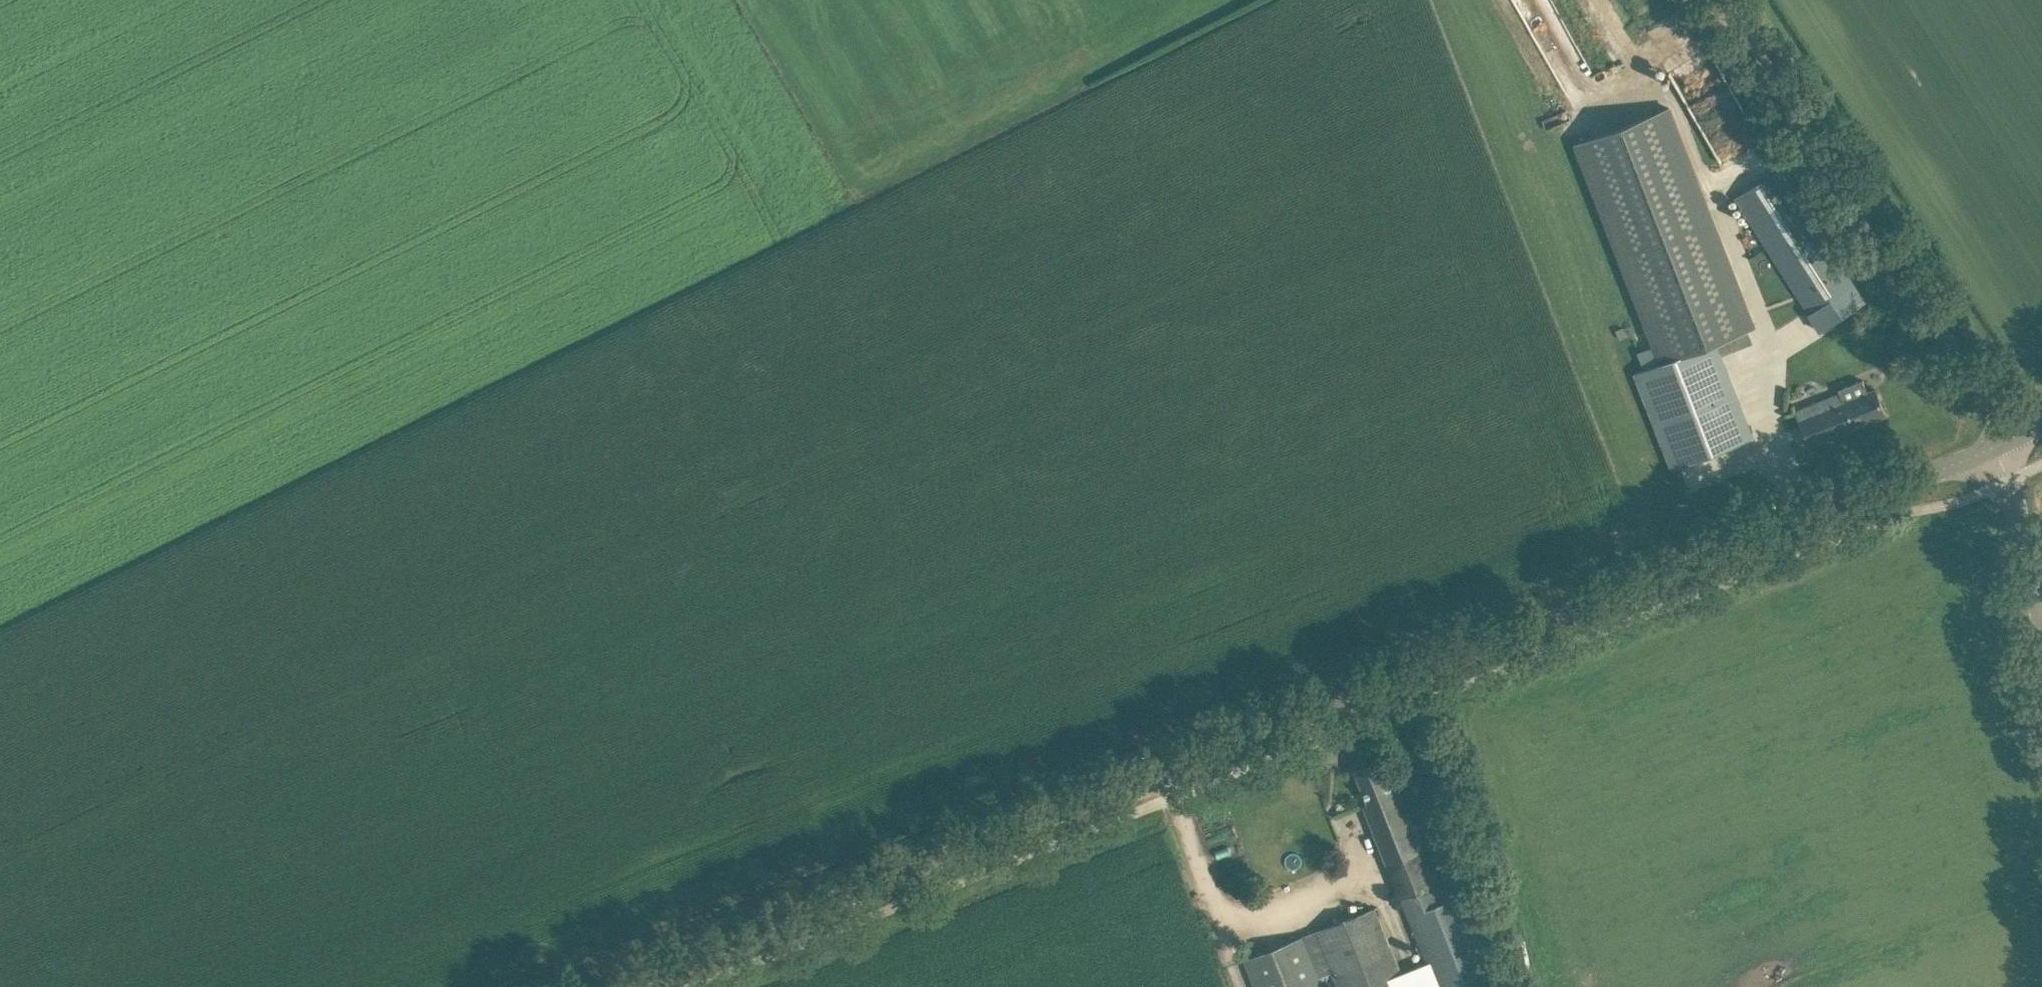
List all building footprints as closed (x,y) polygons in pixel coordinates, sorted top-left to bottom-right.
[(1659,362),(1636,371),(1673,468),(1753,437),(1715,340),(1755,325),(1670,105),(1574,142),(1659,362)] [(1865,301),(1780,168),(1736,196),(1821,329),(1865,301)] [(1842,392),(1797,410),(1810,443),(1886,414),(1875,388),(1869,390),(1864,378),(1840,387),(1842,392)] [(1364,804),(1387,863),(1422,848),(1393,773),(1388,775),(1383,763),(1357,773),(1369,802),(1364,804)] [(1387,863),(1400,896),(1436,881),(1422,848),(1387,863)] [(1400,896),(1427,961),(1400,972),(1406,986),(1502,986),(1465,893),(1444,901),(1436,881),(1400,896)] [(1339,986),(1406,986),(1400,972),(1374,906),(1316,930),(1339,986)] [(1244,959),(1255,986),(1324,986),(1303,935),(1244,959)]
